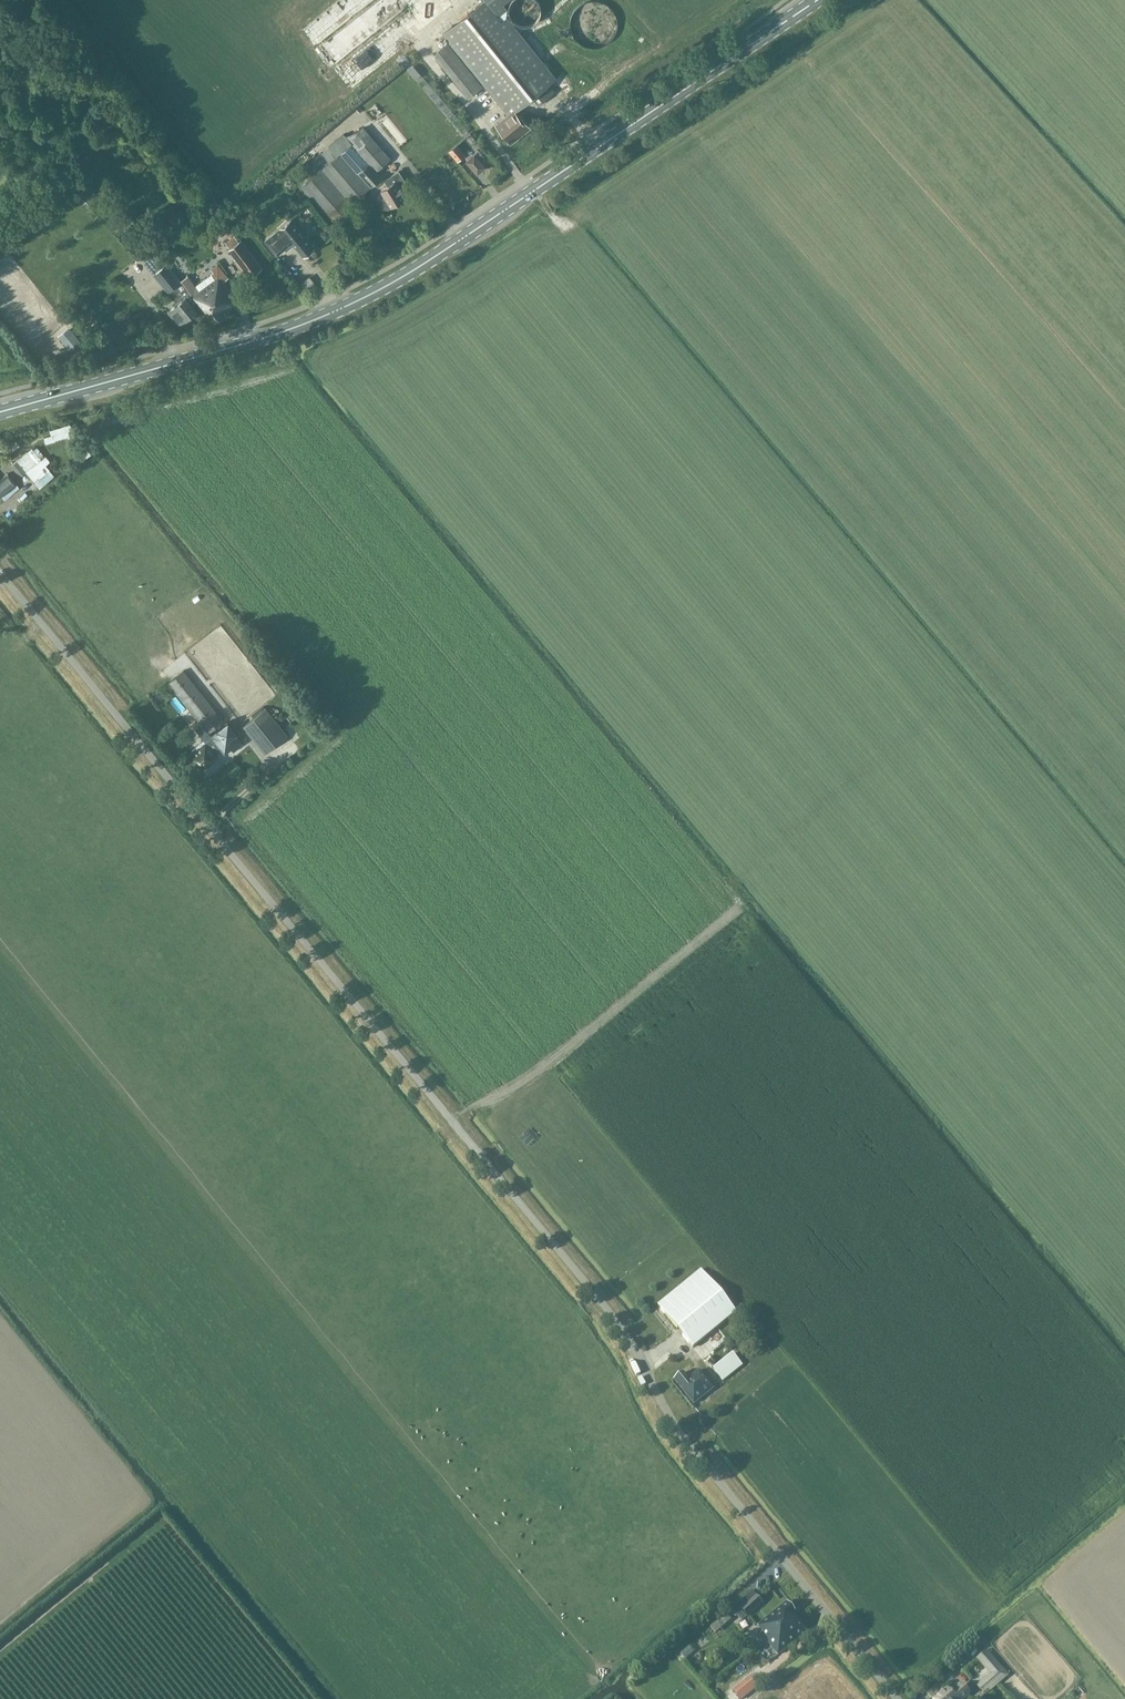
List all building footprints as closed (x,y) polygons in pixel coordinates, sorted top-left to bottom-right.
[(484,3),(482,1),(443,32),(453,46),(508,113),(494,123),(500,131),(511,144),(531,128),(520,114),(518,115),(515,111),(531,98),(537,106),(555,91),(548,84),(556,78),(505,15),(506,15),(506,7),(502,2),(504,0),(487,0),(487,1),(484,3)] [(600,1),(596,1),(592,0),(588,1),(584,2),(580,4),(577,7),(575,10),(572,14),(571,17),(570,21),(570,25),(571,29),(572,33),(574,37),(576,40),(579,43),(582,45),(586,47),(590,48),(594,48),(598,47),(602,46),(605,45),(609,43),(612,40),(614,37),(614,36),(616,32),(617,28),(618,25),(617,21),(616,17),(615,13),(613,10),(610,7),(607,4),(604,2),(600,1)] [(440,24),(450,20),(448,16),(439,20),(440,24)] [(481,85),(446,41),(432,52),(468,96),(481,85)] [(363,48),(350,59),(355,65),(368,54),(363,48)] [(413,65),(410,68),(407,70),(411,74),(414,78),(420,73),(417,69),(413,65)] [(357,150),(352,144),(343,134),(295,176),(303,186),(302,186),(331,220),(370,186),(381,177),(376,171),(391,158),(372,137),(357,150)] [(463,154),(458,147),(455,144),(449,150),(457,159),(463,154)] [(478,173),(486,166),(476,154),(468,160),(478,173)] [(382,190),(385,195),(381,198),(380,202),(383,207),(387,208),(391,205),(392,206),(407,197),(401,187),(407,183),(398,170),(384,179),(388,186),(382,190)] [(314,248),(310,242),(292,220),(276,233),(265,241),(277,255),(292,243),(299,251),(303,256),(314,248)] [(326,230),(320,235),(325,241),(331,236),(326,230)] [(262,268),(251,253),(245,244),(232,254),(249,278),(262,268)] [(156,274),(153,276),(164,289),(168,286),(180,301),(168,312),(179,326),(184,323),(185,325),(198,312),(194,307),(198,304),(180,280),(167,264),(156,274)] [(188,275),(180,280),(198,304),(213,322),(226,316),(224,313),(231,307),(230,305),(236,300),(221,282),(229,277),(221,266),(196,285),(188,275)] [(73,354),(84,345),(71,330),(61,339),(73,354)] [(3,445),(8,452),(19,445),(14,438),(3,445)] [(48,463),(44,457),(36,448),(34,449),(33,448),(11,465),(20,476),(27,471),(40,487),(54,475),(49,469),(50,469),(46,465),(48,463)] [(15,484),(7,474),(0,479),(0,483),(1,485),(0,486),(0,496),(1,496),(2,495),(5,500),(20,488),(16,483),(15,484)] [(168,700),(200,739),(224,719),(183,669),(151,696),(160,707),(168,700)] [(163,710),(173,723),(178,718),(168,706),(163,710)] [(266,708),(243,726),(265,754),(288,736),(266,708)] [(188,755),(201,771),(218,757),(214,751),(219,747),(225,753),(231,748),(234,751),(243,743),(236,734),(238,732),(228,720),(217,730),(217,731),(211,736),(211,737),(206,741),(204,739),(193,748),(194,750),(188,755)] [(211,794),(214,801),(221,798),(218,791),(211,794)] [(701,1270),(658,1304),(693,1348),(736,1313),(701,1270)] [(723,1381),(742,1365),(733,1354),(713,1370),(723,1381)] [(666,1384),(672,1374),(666,1370),(660,1380),(666,1384)] [(699,1371),(689,1379),(683,1373),(674,1380),(694,1404),(713,1389),(699,1371)] [(742,1621),(748,1616),(762,1603),(751,1590),(736,1604),(731,1609),(742,1621)] [(787,1603),(757,1626),(763,1633),(761,1634),(767,1642),(796,1618),(795,1616),(796,1615),(787,1603)] [(730,1619),(725,1613),(710,1626),(715,1632),(730,1619)] [(796,1618),(767,1642),(778,1656),(807,1632),(796,1618)] [(989,1674),(976,1686),(984,1696),(1008,1675),(986,1650),(976,1659),(989,1674)] [(970,1661),(962,1669),(969,1676),(975,1670),(971,1666),(972,1664),(970,1661)] [(732,1692),(738,1698),(743,1698),(757,1687),(750,1678),(732,1692)] [(969,1695),(961,1685),(951,1694),(947,1689),(936,1698),(965,1698),(969,1695)]
